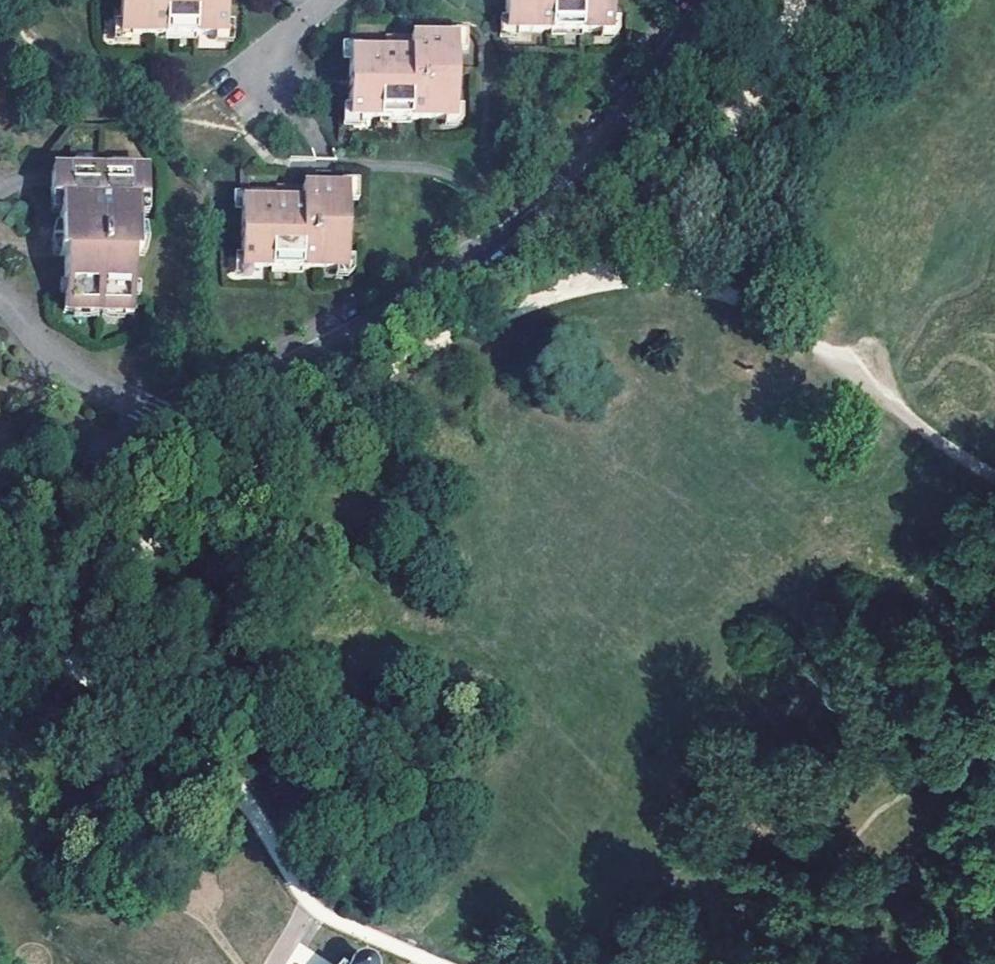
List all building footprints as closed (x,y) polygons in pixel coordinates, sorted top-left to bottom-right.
[(166,35),(196,36),(217,35),(227,35),(227,24),(227,0),(122,0),(122,23),(121,35),(133,35),(166,35)] [(510,22),(510,34),(519,34),(555,33),(584,33),(604,32),(614,32),(613,21),(613,0),(509,0),(510,22)] [(614,32),(604,32),(605,40),(613,41),(622,33),(621,21),(613,21),(614,32)] [(510,34),(510,22),(501,22),(502,42),(519,41),(519,34),(510,34)] [(121,35),(122,23),(115,24),(115,43),(132,44),(133,35),(121,35)] [(227,35),(217,35),(217,43),(233,42),(234,24),(227,24),(227,35)] [(457,46),(457,57),(465,56),(464,40),(448,39),(448,46),(457,46)] [(361,125),(380,125),(410,125),(447,126),(457,126),(457,116),(457,57),(457,46),(448,46),(404,46),(387,46),(386,59),(362,60),(352,60),(352,69),(353,116),(353,125),(361,125)] [(352,60),(362,60),(362,53),(345,53),(345,69),(352,69),(352,60)] [(353,125),(353,116),(345,116),(345,132),(361,132),(361,125),(353,125)] [(457,126),(447,126),(447,133),(458,134),(465,127),(465,117),(457,116),(457,126)] [(75,164),(74,172),(98,172),(98,168),(95,164),(75,164)] [(104,169),(104,173),(128,173),(128,165),(111,165),(104,169)] [(59,242),(58,258),(65,258),(65,287),(65,298),(64,316),(73,316),(93,316),(98,316),(122,316),(131,316),(132,298),(132,288),(133,260),(138,260),(139,232),(140,217),(140,202),(148,202),(148,174),(128,173),(104,173),(98,172),(74,172),(52,171),(52,201),(59,202),(59,215),(59,230),(59,242)] [(348,192),(347,205),(355,205),(355,191),(348,185),(340,184),(340,192),(348,192)] [(348,192),(340,192),(296,192),(278,191),(278,205),(250,206),(242,206),(242,217),(242,260),(242,269),(252,269),(270,269),(301,269),(336,269),(347,269),(347,259),(347,205),(348,192)] [(242,217),(242,206),(250,206),(249,201),(240,200),(232,205),(232,217),(242,217)] [(54,258),(58,258),(59,242),(59,230),(55,230),(51,242),(54,258)] [(144,232),(139,232),(138,260),(144,260),(148,247),(144,232)] [(347,269),(336,269),(336,278),(353,279),(353,259),(347,259),(347,269)] [(242,269),(242,260),(234,260),(235,277),(251,278),(252,269),(242,269)]
